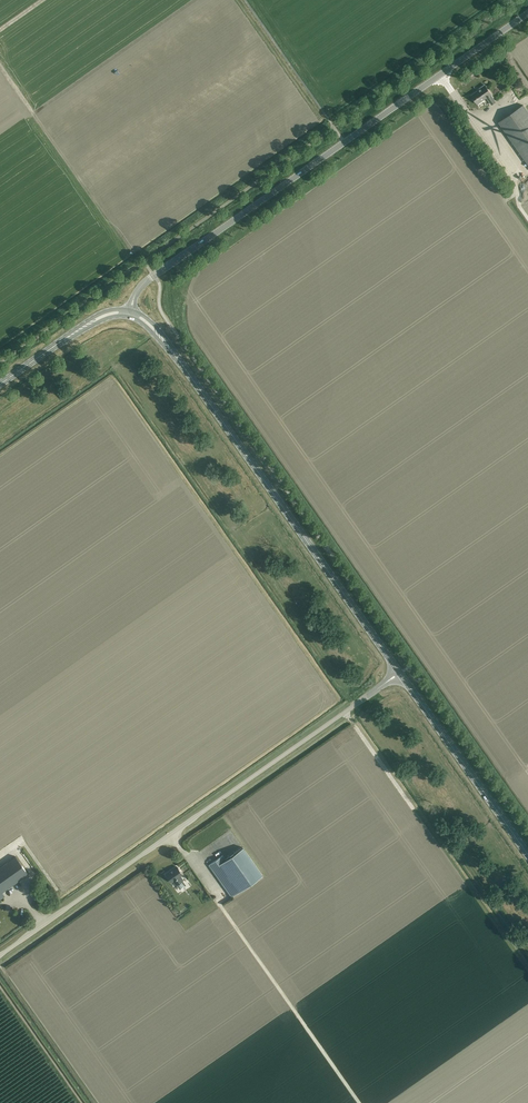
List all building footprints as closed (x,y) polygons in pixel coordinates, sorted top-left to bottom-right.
[(478,104),(487,97),(491,104),(496,101),(491,95),(491,94),(485,85),(481,87),(481,88),(479,90),(471,95),(478,104)] [(523,105),(499,122),(527,164),(527,112),(523,105)] [(185,372),(181,374),(190,388),(193,386),(185,372)] [(209,865),(231,897),(262,875),(243,847),(226,859),(223,855),(209,865)] [(3,897),(1,895),(3,893),(2,892),(28,873),(16,857),(0,868),(0,899),(3,897)] [(177,867),(166,874),(171,882),(173,881),(176,885),(183,880),(180,876),(182,874),(177,867)]
